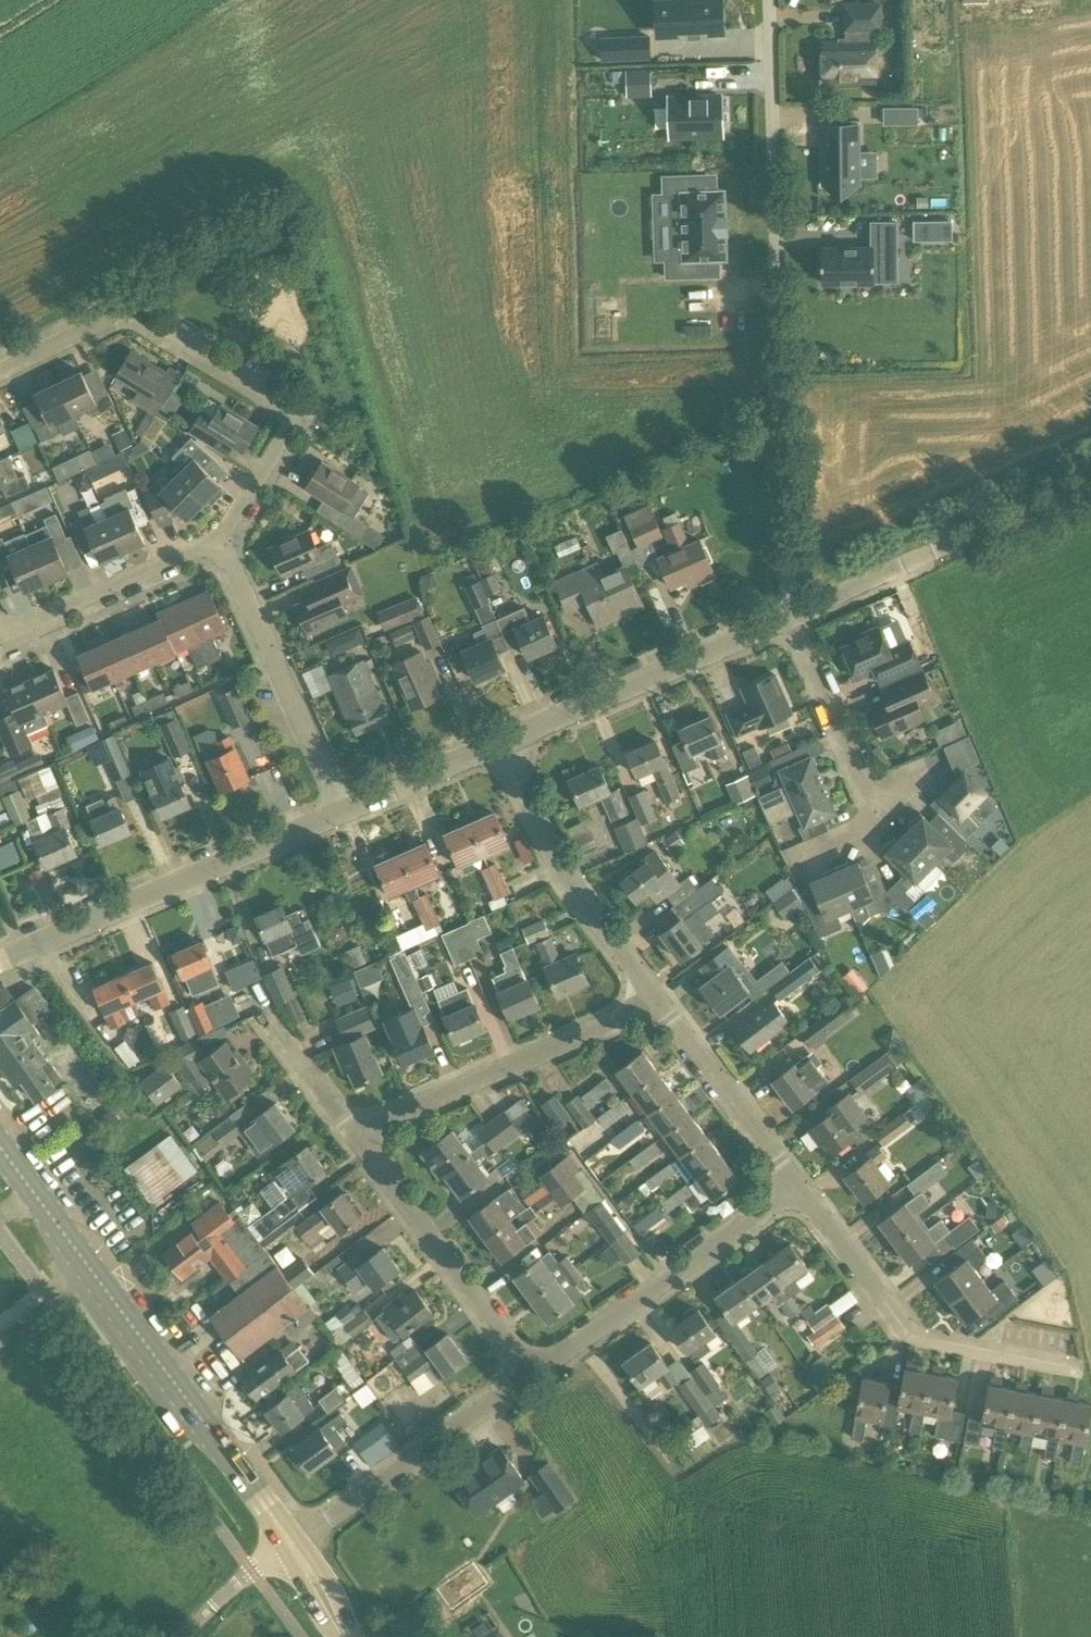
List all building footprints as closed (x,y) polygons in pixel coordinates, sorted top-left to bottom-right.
[(700,32),(723,31),(721,0),(694,0),(673,1),(656,2),(657,34),(688,33),(688,39),(700,38),(700,32)] [(871,42),(870,29),(880,29),(879,5),(844,6),(844,30),(847,30),(847,43),(822,44),(823,83),(875,81),(874,42),(871,42)] [(602,61),(651,59),(650,35),(601,37),(602,61)] [(650,69),(626,70),(626,83),(651,83),(650,69)] [(624,70),(612,71),(612,82),(624,82),(624,70)] [(668,94),(669,140),(724,138),(723,92),(668,94)] [(883,107),(883,124),(918,124),(918,107),(883,107)] [(843,124),(822,124),(823,186),(860,186),(860,120),(843,120),(843,124)] [(706,173),(661,175),(662,192),(670,192),(673,261),(664,261),(665,278),(709,277),(708,262),(720,261),(728,261),(727,236),(729,236),(729,214),(727,214),(726,188),(718,188),(706,189),(706,173)] [(933,220),(913,220),(913,240),(933,239),(933,220)] [(870,246),(822,246),(822,286),(874,286),(874,282),(898,282),(897,221),(870,221),(870,246)] [(156,414),(171,390),(160,383),(167,372),(131,350),(116,374),(137,387),(130,398),(156,414)] [(58,383),(73,414),(87,407),(92,417),(115,406),(108,392),(94,399),(81,371),(58,383)] [(59,421),(73,414),(58,383),(35,394),(49,421),(35,428),(41,441),(64,430),(59,421)] [(256,429),(221,407),(214,418),(203,410),(189,432),(212,446),(219,435),(243,450),(256,429)] [(123,445),(135,440),(129,425),(117,429),(123,445)] [(177,476),(204,502),(207,500),(212,505),(225,492),(220,486),(221,485),(204,468),(214,458),(192,436),(182,446),(194,458),(177,476)] [(132,460),(134,453),(132,448),(130,449),(123,452),(127,462),(128,462),(132,460)] [(90,450),(77,456),(83,470),(97,463),(90,450)] [(1,485),(6,497),(30,487),(24,474),(19,477),(9,455),(0,459),(0,485),(1,485)] [(362,539),(370,527),(353,516),(368,492),(358,486),(322,463),(307,487),(345,512),(338,524),(362,539)] [(177,476),(170,482),(166,478),(161,477),(155,483),(154,485),(147,488),(160,520),(172,515),(170,511),(176,508),(187,519),(204,502),(177,476)] [(47,486),(35,491),(41,506),(53,500),(47,486)] [(107,502),(102,505),(107,517),(123,552),(145,543),(136,523),(148,517),(136,487),(106,499),(107,502)] [(16,513),(11,502),(0,507),(0,519),(0,520),(16,513)] [(639,547),(664,535),(649,504),(624,515),(639,547)] [(123,552),(107,517),(96,522),(89,506),(78,511),(81,518),(70,524),(81,547),(92,542),(101,562),(123,552)] [(689,545),(679,522),(675,512),(664,517),(668,527),(664,529),(674,551),(659,558),(671,587),(694,577),(697,583),(714,575),(699,540),(689,545)] [(25,534),(46,581),(68,572),(55,542),(66,538),(55,514),(44,519),(47,525),(25,534)] [(317,547),(309,530),(271,547),(283,574),(310,562),(315,574),(341,562),(336,551),(331,541),(317,547)] [(46,581),(25,534),(4,544),(2,538),(0,538),(0,564),(1,566),(12,561),(25,591),(46,581)] [(643,606),(626,567),(637,563),(629,545),(617,550),(624,567),(601,577),(595,564),(555,581),(565,603),(585,594),(594,617),(624,604),(628,613),(643,606)] [(481,580),(488,596),(501,590),(488,561),(476,567),(481,580)] [(364,597),(351,568),(303,589),(308,601),(297,606),(309,632),(347,614),(343,606),(364,597)] [(498,619),(488,596),(481,580),(465,587),(483,628),(474,632),(479,644),(463,651),(476,681),(504,668),(499,656),(511,651),(497,619),(498,619)] [(184,601),(210,663),(222,657),(212,636),(226,630),(220,616),(232,611),(228,602),(216,608),(208,590),(184,601)] [(400,624),(424,615),(417,596),(393,606),(400,624)] [(198,668),(210,663),(184,601),(157,613),(160,618),(176,652),(188,646),(198,668)] [(497,619),(511,651),(523,646),(528,658),(556,645),(543,615),(531,621),(524,607),(498,619),(497,619)] [(425,649),(441,643),(429,615),(413,622),(425,649)] [(176,652),(160,618),(150,623),(145,620),(143,617),(137,620),(155,661),(176,652)] [(136,669),(155,661),(137,620),(130,623),(131,627),(130,632),(121,636),(136,669)] [(359,627),(345,633),(352,647),(365,641),(359,627)] [(888,650),(878,627),(856,637),(858,641),(843,648),(856,677),(874,670),(881,684),(920,667),(909,641),(888,650)] [(136,669),(121,636),(109,641),(105,639),(103,635),(95,638),(114,679),(136,669)] [(93,688),(114,679),(95,638),(89,641),(91,645),(89,650),(78,655),(93,688)] [(429,663),(423,650),(392,664),(411,708),(438,696),(433,685),(440,682),(431,662),(429,663)] [(357,733),(390,719),(364,660),(328,676),(348,721),(351,719),(357,733)] [(213,665),(218,676),(229,671),(225,661),(213,665)] [(30,679),(44,713),(67,703),(77,725),(90,719),(78,692),(66,697),(53,669),(30,679)] [(885,704),(871,711),(882,737),(924,718),(918,705),(934,698),(923,672),(880,691),(885,704)] [(736,737),(759,727),(759,728),(791,714),(774,674),(741,688),(748,703),(725,713),(736,737)] [(44,713),(30,679),(6,690),(15,710),(0,717),(0,734),(9,755),(32,745),(27,734),(49,724),(44,713)] [(177,698),(193,691),(189,681),(173,688),(177,698)] [(232,728),(250,720),(236,688),(218,695),(232,728)] [(136,716),(167,702),(163,692),(132,706),(136,716)] [(114,734),(129,727),(124,716),(109,723),(114,734)] [(732,771),(719,740),(721,740),(710,716),(680,730),(690,753),(708,745),(721,776),(732,771)] [(935,729),(940,740),(968,727),(962,716),(935,729)] [(173,757),(191,749),(177,718),(159,726),(173,757)] [(92,725),(78,731),(84,745),(99,739),(92,725)] [(116,780),(132,773),(114,734),(98,741),(116,780)] [(944,746),(955,772),(980,760),(969,735),(944,746)] [(234,748),(229,736),(203,748),(209,760),(208,760),(221,790),(249,778),(236,748),(234,748)] [(679,797),(664,763),(665,762),(656,741),(627,753),(637,775),(638,774),(642,784),(656,778),(667,802),(679,797)] [(756,743),(742,750),(749,765),(763,759),(756,743)] [(763,811),(823,785),(811,757),(799,762),(793,750),(770,761),(775,774),(781,772),(786,784),(757,797),(763,811)] [(45,763),(40,753),(15,764),(14,760),(0,766),(0,783),(45,763)] [(176,766),(170,755),(141,769),(162,817),(190,805),(180,783),(185,780),(179,765),(176,766)] [(62,795),(50,765),(18,778),(27,800),(38,796),(41,803),(36,805),(40,817),(48,813),(54,811),(50,800),(60,795),(62,795)] [(610,792),(599,766),(569,780),(580,806),(602,797),(612,820),(627,814),(616,789),(610,792)] [(747,774),(735,780),(744,800),(756,794),(747,774)] [(970,779),(965,774),(942,797),(951,806),(942,816),(953,826),(952,826),(965,839),(971,845),(984,858),(990,851),(971,832),(983,820),(969,807),(983,793),(978,788),(980,786),(972,777),(970,779)] [(14,779),(0,785),(0,792),(2,797),(2,798),(14,825),(31,818),(20,790),(19,791),(14,779)] [(823,785),(763,811),(770,825),(798,812),(804,825),(799,827),(804,841),(828,830),(823,818),(835,813),(823,785)] [(645,789),(629,796),(641,824),(657,818),(645,789)] [(50,800),(54,811),(62,807),(65,806),(60,795),(50,800)] [(119,807),(114,797),(104,801),(102,798),(86,805),(92,819),(102,844),(130,831),(120,807),(119,807)] [(46,867),(76,854),(65,829),(71,826),(62,807),(54,811),(48,813),(56,831),(34,840),(46,867)] [(469,823),(484,855),(508,844),(493,812),(469,823)] [(965,839),(952,826),(943,836),(920,813),(911,823),(913,826),(905,835),(934,864),(944,853),(953,862),(971,845),(965,839)] [(626,853),(648,844),(638,818),(615,827),(626,853)] [(459,866),(484,855),(469,823),(444,834),(459,866)] [(578,855),(598,846),(592,833),(572,841),(578,855)] [(906,891),(934,864),(905,835),(896,843),(893,840),(882,849),(905,873),(887,891),(900,904),(906,910),(915,901),(906,891)] [(1,864),(21,854),(13,837),(0,843),(0,861),(1,864)] [(425,842),(400,853),(414,885),(415,885),(439,875),(425,842)] [(675,906),(698,889),(688,876),(680,883),(654,849),(641,858),(645,863),(621,881),(636,901),(649,891),(657,901),(666,894),(675,906)] [(400,853),(376,864),(390,896),(405,890),(410,901),(413,900),(420,897),(419,896),(415,885),(414,885),(400,853)] [(496,862),(481,869),(487,884),(503,878),(496,862)] [(863,924),(870,916),(900,904),(887,891),(884,888),(880,879),(867,884),(858,863),(849,867),(845,864),(833,869),(850,907),(858,926),(863,924)] [(836,913),(850,907),(833,869),(821,874),(820,879),(812,883),(821,904),(807,910),(819,937),(842,928),(836,913)] [(503,878),(487,884),(494,899),(489,901),(493,911),(508,905),(504,895),(510,893),(503,878)] [(798,922),(808,914),(804,905),(792,888),(774,902),(786,919),(792,914),(798,922)] [(675,906),(673,908),(681,919),(661,934),(681,960),(701,945),(690,930),(704,920),(719,940),(739,925),(731,915),(724,921),(716,910),(719,908),(711,898),(707,901),(698,889),(675,906)] [(420,897),(413,900),(419,915),(434,908),(427,893),(419,896),(420,897)] [(309,918),(302,922),(297,910),(286,915),(282,906),(256,917),(266,939),(267,939),(274,955),(297,945),(301,954),(321,946),(309,918)] [(434,908),(419,915),(425,929),(440,923),(434,908)] [(456,928),(469,959),(483,952),(477,939),(491,932),(483,915),(468,921),(468,922),(456,928)] [(543,919),(522,928),(528,944),(550,935),(543,919)] [(332,930),(331,935),(333,939),(338,940),(343,938),(344,933),(341,929),(337,927),(332,930)] [(445,941),(455,965),(469,959),(456,928),(442,934),(445,941)] [(560,960),(550,937),(536,942),(547,966),(545,967),(558,997),(589,983),(576,953),(560,960)] [(192,995),(219,983),(201,941),(174,953),(184,977),(192,995)] [(412,966),(425,961),(420,947),(407,952),(412,966)] [(526,979),(512,947),(500,952),(506,965),(504,966),(506,971),(492,977),(510,1018),(539,1005),(528,979),(526,979)] [(721,1013),(749,992),(733,971),(742,964),(729,947),(701,968),(709,980),(701,987),(721,1013)] [(780,1000),(821,970),(821,969),(831,961),(823,947),(810,955),(812,958),(772,988),(780,1000)] [(410,1002),(424,996),(405,952),(391,958),(410,1002)] [(263,978),(254,958),(225,971),(233,991),(263,978)] [(353,968),(359,985),(384,976),(377,958),(353,968)] [(123,975),(134,1002),(149,996),(155,1010),(170,1003),(152,962),(123,975)] [(277,1004),(296,996),(283,966),(264,973),(277,1004)] [(120,1009),(134,1002),(123,975),(93,988),(111,1029),(126,1022),(120,1009)] [(348,977),(329,985),(338,1006),(357,998),(348,977)] [(864,981),(853,990),(856,992),(858,996),(869,987),(864,981)] [(42,998),(34,986),(15,1000),(2,982),(0,984),(0,1050),(34,1025),(24,1011),(42,998)] [(455,1041),(485,1028),(467,987),(438,1000),(455,1041)] [(816,1048),(854,1019),(851,1016),(855,1013),(852,1009),(862,1001),(856,992),(802,1036),(810,1046),(813,1044),(816,1048)] [(0,1050),(0,1063),(16,1085),(22,1080),(36,1099),(56,1085),(55,1084),(61,1080),(31,1039),(44,1030),(54,1043),(65,1035),(48,1011),(50,1009),(42,998),(24,1011),(34,1025),(0,1050)] [(203,1002),(188,1008),(199,1034),(225,1023),(215,1001),(205,1005),(203,1002)] [(789,1022),(774,1003),(764,1011),(762,1007),(733,1029),(750,1051),(789,1022)] [(182,1039),(196,1034),(184,1005),(170,1011),(182,1039)] [(382,1073),(364,1031),(374,1027),(365,1007),(337,1020),(345,1039),(351,1036),(353,1040),(334,1048),(341,1063),(345,1061),(355,1084),(382,1073)] [(403,1064),(433,1051),(414,1007),(385,1020),(403,1064)] [(196,1059),(204,1055),(197,1038),(171,1050),(178,1065),(177,1066),(193,1087),(196,1091),(198,1090),(211,1080),(196,1059)] [(140,1060),(125,1040),(115,1048),(130,1067),(140,1060)] [(225,1042),(199,1061),(226,1098),(252,1079),(249,1074),(253,1071),(241,1056),(237,1059),(225,1042)] [(633,1092),(658,1073),(642,1051),(616,1070),(633,1092)] [(793,1108),(828,1081),(808,1054),(773,1081),(793,1108)] [(861,1094),(894,1069),(889,1062),(884,1056),(851,1080),(861,1094)] [(158,1104),(182,1085),(165,1063),(141,1081),(158,1104)] [(649,1113),(674,1094),(658,1073),(633,1092),(649,1113)] [(588,1106),(613,1087),(606,1078),(581,1096),(588,1106)] [(510,1086),(498,1094),(505,1106),(518,1098),(510,1086)] [(131,1087),(117,1098),(127,1111),(141,1100),(131,1087)] [(665,1134),(690,1115),(674,1094),(649,1113),(665,1134)] [(857,1143),(875,1130),(849,1094),(831,1108),(834,1112),(809,1130),(820,1144),(822,1142),(831,1154),(853,1137),(857,1143)] [(584,1128),(596,1119),(578,1095),(567,1104),(584,1128)] [(557,1126),(569,1118),(553,1096),(541,1104),(557,1126)] [(605,1127),(629,1109),(622,1099),(597,1118),(598,1119),(572,1139),(578,1147),(598,1131),(596,1128),(602,1124),(605,1127)] [(295,1128),(276,1102),(242,1127),(233,1116),(212,1132),(224,1146),(240,1133),(257,1156),(274,1144),(295,1128)] [(487,1140),(523,1114),(519,1108),(508,1116),(504,1111),(479,1130),(487,1140)] [(443,1173),(444,1174),(461,1197),(488,1177),(475,1160),(484,1154),(486,1157),(520,1132),(522,1135),(537,1124),(527,1111),(523,1114),(487,1140),(470,1153),(443,1173)] [(874,1134),(883,1146),(912,1125),(903,1113),(874,1134)] [(681,1156),(706,1137),(690,1115),(665,1134),(681,1156)] [(621,1148),(645,1130),(638,1120),(613,1139),(621,1148)] [(443,1173),(470,1153),(452,1130),(422,1153),(440,1177),(444,1174),(443,1173)] [(697,1177),(722,1158),(706,1137),(681,1156),(697,1177)] [(637,1170),(661,1151),(654,1142),(629,1160),(637,1170)] [(150,1205),(184,1180),(157,1144),(124,1169),(150,1205)] [(263,1189),(276,1206),(249,1225),(260,1240),(300,1211),(290,1198),(327,1171),(308,1145),(271,1172),(276,1179),(263,1189)] [(864,1202),(889,1183),(876,1165),(886,1156),(878,1145),(860,1158),(863,1163),(845,1177),(864,1202)] [(574,1173),(581,1168),(571,1154),(539,1177),(550,1192),(574,1173)] [(722,1158),(697,1177),(713,1199),(739,1180),(722,1158)] [(894,1242),(923,1221),(918,1214),(931,1204),(922,1192),(948,1173),(938,1160),(907,1184),(915,1195),(879,1222),(894,1242)] [(653,1191),(677,1172),(670,1163),(645,1181),(653,1191)] [(584,1188),(574,1173),(550,1192),(527,1208),(526,1208),(485,1238),(501,1260),(541,1230),(532,1219),(555,1201),(559,1206),(584,1188)] [(669,1212),(693,1193),(686,1184),(661,1202),(669,1212)] [(485,1238),(526,1208),(519,1198),(517,1199),(508,1188),(469,1217),(485,1238)] [(352,1205),(342,1192),(321,1208),(322,1209),(297,1228),(309,1245),(310,1244),(316,1251),(326,1244),(317,1231),(331,1220),(340,1233),(361,1218),(361,1217),(363,1212),(357,1204),(352,1205)] [(609,1241),(623,1230),(602,1201),(584,1213),(592,1225),(595,1222),(609,1241)] [(260,1240),(249,1225),(247,1227),(239,1216),(234,1220),(220,1202),(192,1224),(196,1229),(164,1253),(183,1278),(210,1257),(229,1281),(266,1252),(258,1241),(260,1240)] [(641,1233),(663,1216),(658,1209),(635,1225),(641,1233)] [(265,1249),(305,1219),(299,1212),(260,1242),(265,1249)] [(923,1221),(894,1242),(909,1262),(945,1236),(954,1248),(979,1229),(969,1216),(950,1230),(941,1218),(928,1228),(923,1221)] [(640,1253),(623,1230),(609,1241),(626,1264),(640,1253)] [(951,1302),(982,1279),(973,1267),(987,1257),(972,1238),(950,1254),(958,1264),(935,1281),(951,1302)] [(790,1244),(765,1261),(790,1297),(792,1296),(794,1294),(802,1289),(794,1278),(807,1268),(790,1244)] [(399,1269),(383,1247),(362,1263),(356,1255),(338,1269),(355,1292),(369,1282),(373,1288),(399,1269)] [(531,1300),(575,1267),(567,1256),(559,1263),(550,1251),(514,1278),(531,1300)] [(294,1287),(284,1273),(283,1273),(266,1252),(229,1281),(239,1294),(210,1316),(241,1357),(287,1323),(295,1333),(317,1317),(309,1306),(294,1287)] [(331,1270),(342,1262),(338,1256),(327,1265),(331,1270)] [(294,1287),(302,1282),(313,1273),(302,1259),(284,1273),(294,1287)] [(1044,1260),(1031,1269),(1044,1286),(1057,1276),(1044,1260)] [(794,1316),(800,1311),(765,1261),(753,1270),(751,1268),(748,1267),(742,1271),(741,1275),(743,1277),(741,1278),(759,1303),(759,1302),(770,1295),(775,1301),(777,1300),(790,1318),(794,1316)] [(575,1267),(531,1300),(547,1322),(583,1295),(574,1283),(582,1277),(575,1267)] [(767,1314),(759,1302),(759,1303),(741,1278),(716,1296),(733,1321),(748,1311),(756,1322),(767,1314)] [(982,1279),(951,1302),(966,1323),(989,1306),(996,1316),(1018,1299),(1004,1280),(990,1290),(982,1279)] [(294,1287),(309,1306),(316,1300),(302,1282),(294,1287)] [(433,1314),(415,1290),(407,1295),(405,1292),(383,1308),(385,1310),(376,1317),(394,1341),(402,1334),(404,1336),(433,1314)] [(344,1324),(356,1315),(356,1314),(363,1309),(358,1303),(351,1309),(348,1304),(336,1314),(344,1324)] [(810,1305),(801,1311),(814,1330),(815,1331),(837,1316),(829,1305),(816,1314),(810,1305)] [(695,1361),(711,1350),(705,1340),(716,1333),(698,1309),(695,1311),(694,1309),(691,1308),(683,1313),(682,1317),(684,1319),(670,1328),(688,1353),(688,1352),(695,1361)] [(373,1321),(364,1310),(343,1325),(353,1337),(373,1321)] [(815,1331),(814,1330),(807,1335),(815,1346),(844,1326),(837,1316),(815,1331)] [(758,1352),(741,1328),(729,1337),(746,1361),(747,1360),(759,1378),(776,1365),(763,1348),(758,1352)] [(417,1342),(395,1359),(411,1380),(430,1367),(440,1379),(467,1359),(448,1333),(425,1350),(426,1351),(424,1352),(417,1342)] [(395,1359),(417,1342),(414,1339),(405,1346),(402,1343),(390,1352),(395,1359)] [(677,1381),(667,1367),(668,1366),(651,1342),(623,1362),(640,1386),(641,1385),(647,1393),(659,1385),(653,1377),(657,1374),(667,1389),(677,1381)] [(309,1360),(299,1347),(286,1357),(281,1350),(242,1379),(257,1399),(309,1360)] [(355,1391),(366,1384),(341,1347),(330,1354),(355,1391)] [(822,1391),(841,1378),(824,1354),(808,1366),(812,1371),(809,1373),(822,1391)] [(924,1411),(931,1373),(918,1370),(919,1365),(912,1363),(913,1361),(907,1360),(906,1368),(905,1368),(899,1399),(897,1406),(899,1406),(913,1409),(909,1430),(920,1432),(924,1411)] [(707,1426),(721,1415),(715,1406),(727,1398),(718,1385),(720,1383),(704,1361),(689,1372),(692,1376),(678,1386),(707,1426)] [(931,1373),(924,1411),(939,1414),(935,1436),(959,1440),(965,1412),(952,1410),(958,1378),(943,1375),(944,1369),(938,1368),(938,1366),(933,1365),(931,1373)] [(770,1373),(761,1380),(770,1394),(780,1387),(770,1373)] [(897,1406),(899,1399),(887,1397),(890,1382),(891,1374),(885,1373),(885,1375),(878,1374),(877,1380),(862,1377),(855,1416),(856,1416),(852,1437),(863,1439),(867,1418),(881,1421),(880,1425),(895,1428),(899,1406),(897,1406)] [(1008,1428),(1015,1389),(1002,1387),(1003,1381),(996,1380),(997,1378),(991,1376),(990,1384),(989,1384),(983,1416),(970,1414),(964,1441),(979,1444),(983,1423),(997,1425),(993,1447),(1004,1449),(1008,1428)] [(1023,1431),(1019,1452),(1029,1454),(1033,1433),(1041,1394),(1027,1392),(1028,1386),(1022,1385),(1022,1382),(1017,1381),(1015,1389),(1008,1428),(1023,1431)] [(314,1408),(299,1386),(266,1411),(282,1432),(314,1408)] [(327,1411),(345,1398),(337,1387),(319,1399),(327,1411)] [(1059,1438),(1066,1399),(1053,1397),(1054,1391),(1047,1390),(1048,1388),(1042,1387),(1041,1394),(1033,1433),(1049,1436),(1045,1457),(1055,1459),(1059,1438)] [(1059,1438),(1074,1441),(1070,1462),(1081,1464),(1085,1443),(1085,1442),(1090,1443),(1090,1431),(1088,1430),(1090,1414),(1090,1404),(1078,1402),(1079,1396),(1073,1394),(1073,1392),(1068,1391),(1066,1399),(1059,1438)] [(775,1425),(786,1417),(775,1403),(764,1412),(775,1425)] [(311,1471),(337,1452),(327,1438),(346,1423),(339,1414),(293,1448),(311,1471)] [(383,1422),(354,1443),(370,1466),(399,1445),(383,1422)] [(703,1425),(680,1440),(688,1451),(710,1436),(703,1425)] [(499,1506),(514,1494),(511,1490),(524,1480),(501,1448),(454,1482),(477,1514),(495,1501),(499,1506)] [(556,1513),(576,1498),(550,1460),(529,1474),(556,1513)] [(472,1556),(457,1567),(468,1583),(483,1572),(472,1556)]
